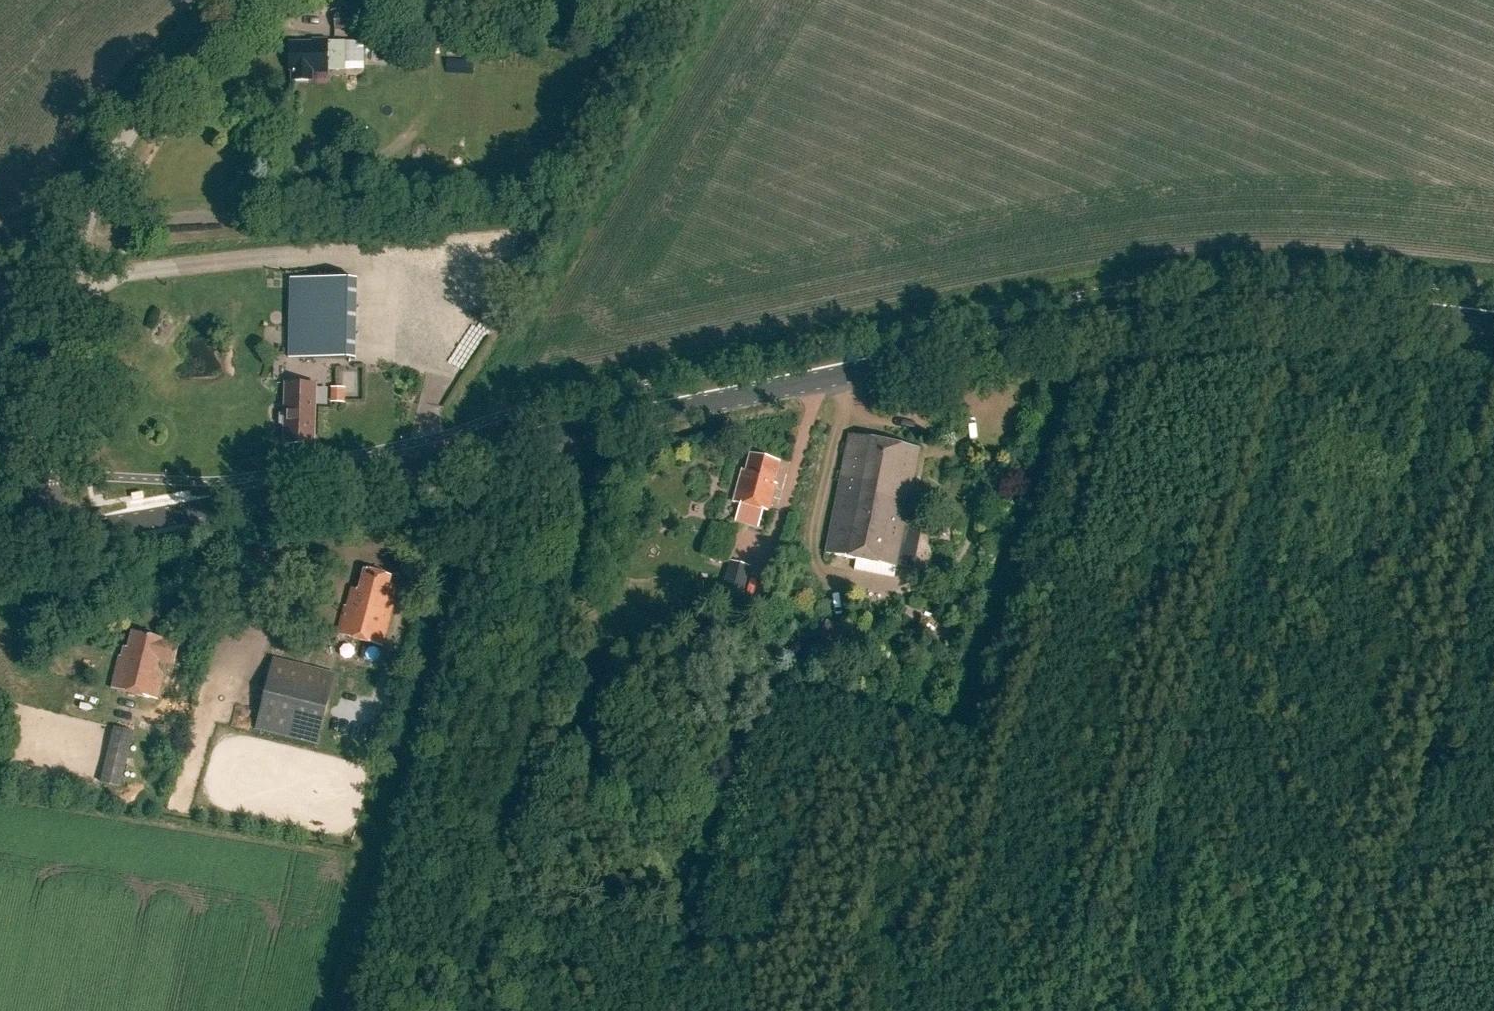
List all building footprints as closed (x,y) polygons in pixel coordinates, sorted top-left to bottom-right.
[(334,30),(359,30),(359,14),(334,14),(334,30)] [(328,41),(312,41),(312,44),(289,44),(289,72),(292,72),(292,82),(312,82),(312,74),(328,74),(328,72),(345,72),(345,43),(328,43),(328,41)] [(290,275),(289,358),(348,358),(348,276),(290,275)] [(284,428),(284,445),(314,446),(316,385),(285,384),(285,413),(279,415),(279,426),(284,428)] [(7,422),(5,439),(17,441),(19,423),(7,422)] [(849,436),(826,554),(896,568),(896,566),(914,570),(922,530),(904,526),(919,450),(849,436)] [(779,463),(750,455),(746,472),(742,471),(734,503),(740,504),(735,523),(758,529),(763,511),(769,512),(777,485),(773,484),(779,463)] [(738,532),(712,525),(707,544),(734,550),(738,532)] [(730,562),(722,590),(743,595),(751,567),(730,562)] [(389,585),(391,577),(365,570),(359,591),(352,589),(347,607),(345,607),(337,635),(382,647),(398,587),(389,585)] [(871,637),(829,625),(820,654),(862,666),(871,637)] [(120,657),(112,689),(157,700),(163,676),(157,666),(158,662),(174,666),(180,644),(132,632),(128,649),(124,648),(122,658),(120,657)] [(336,675),(273,659),(255,730),(318,746),(336,675)] [(121,789),(134,733),(114,728),(100,784),(121,789)]
